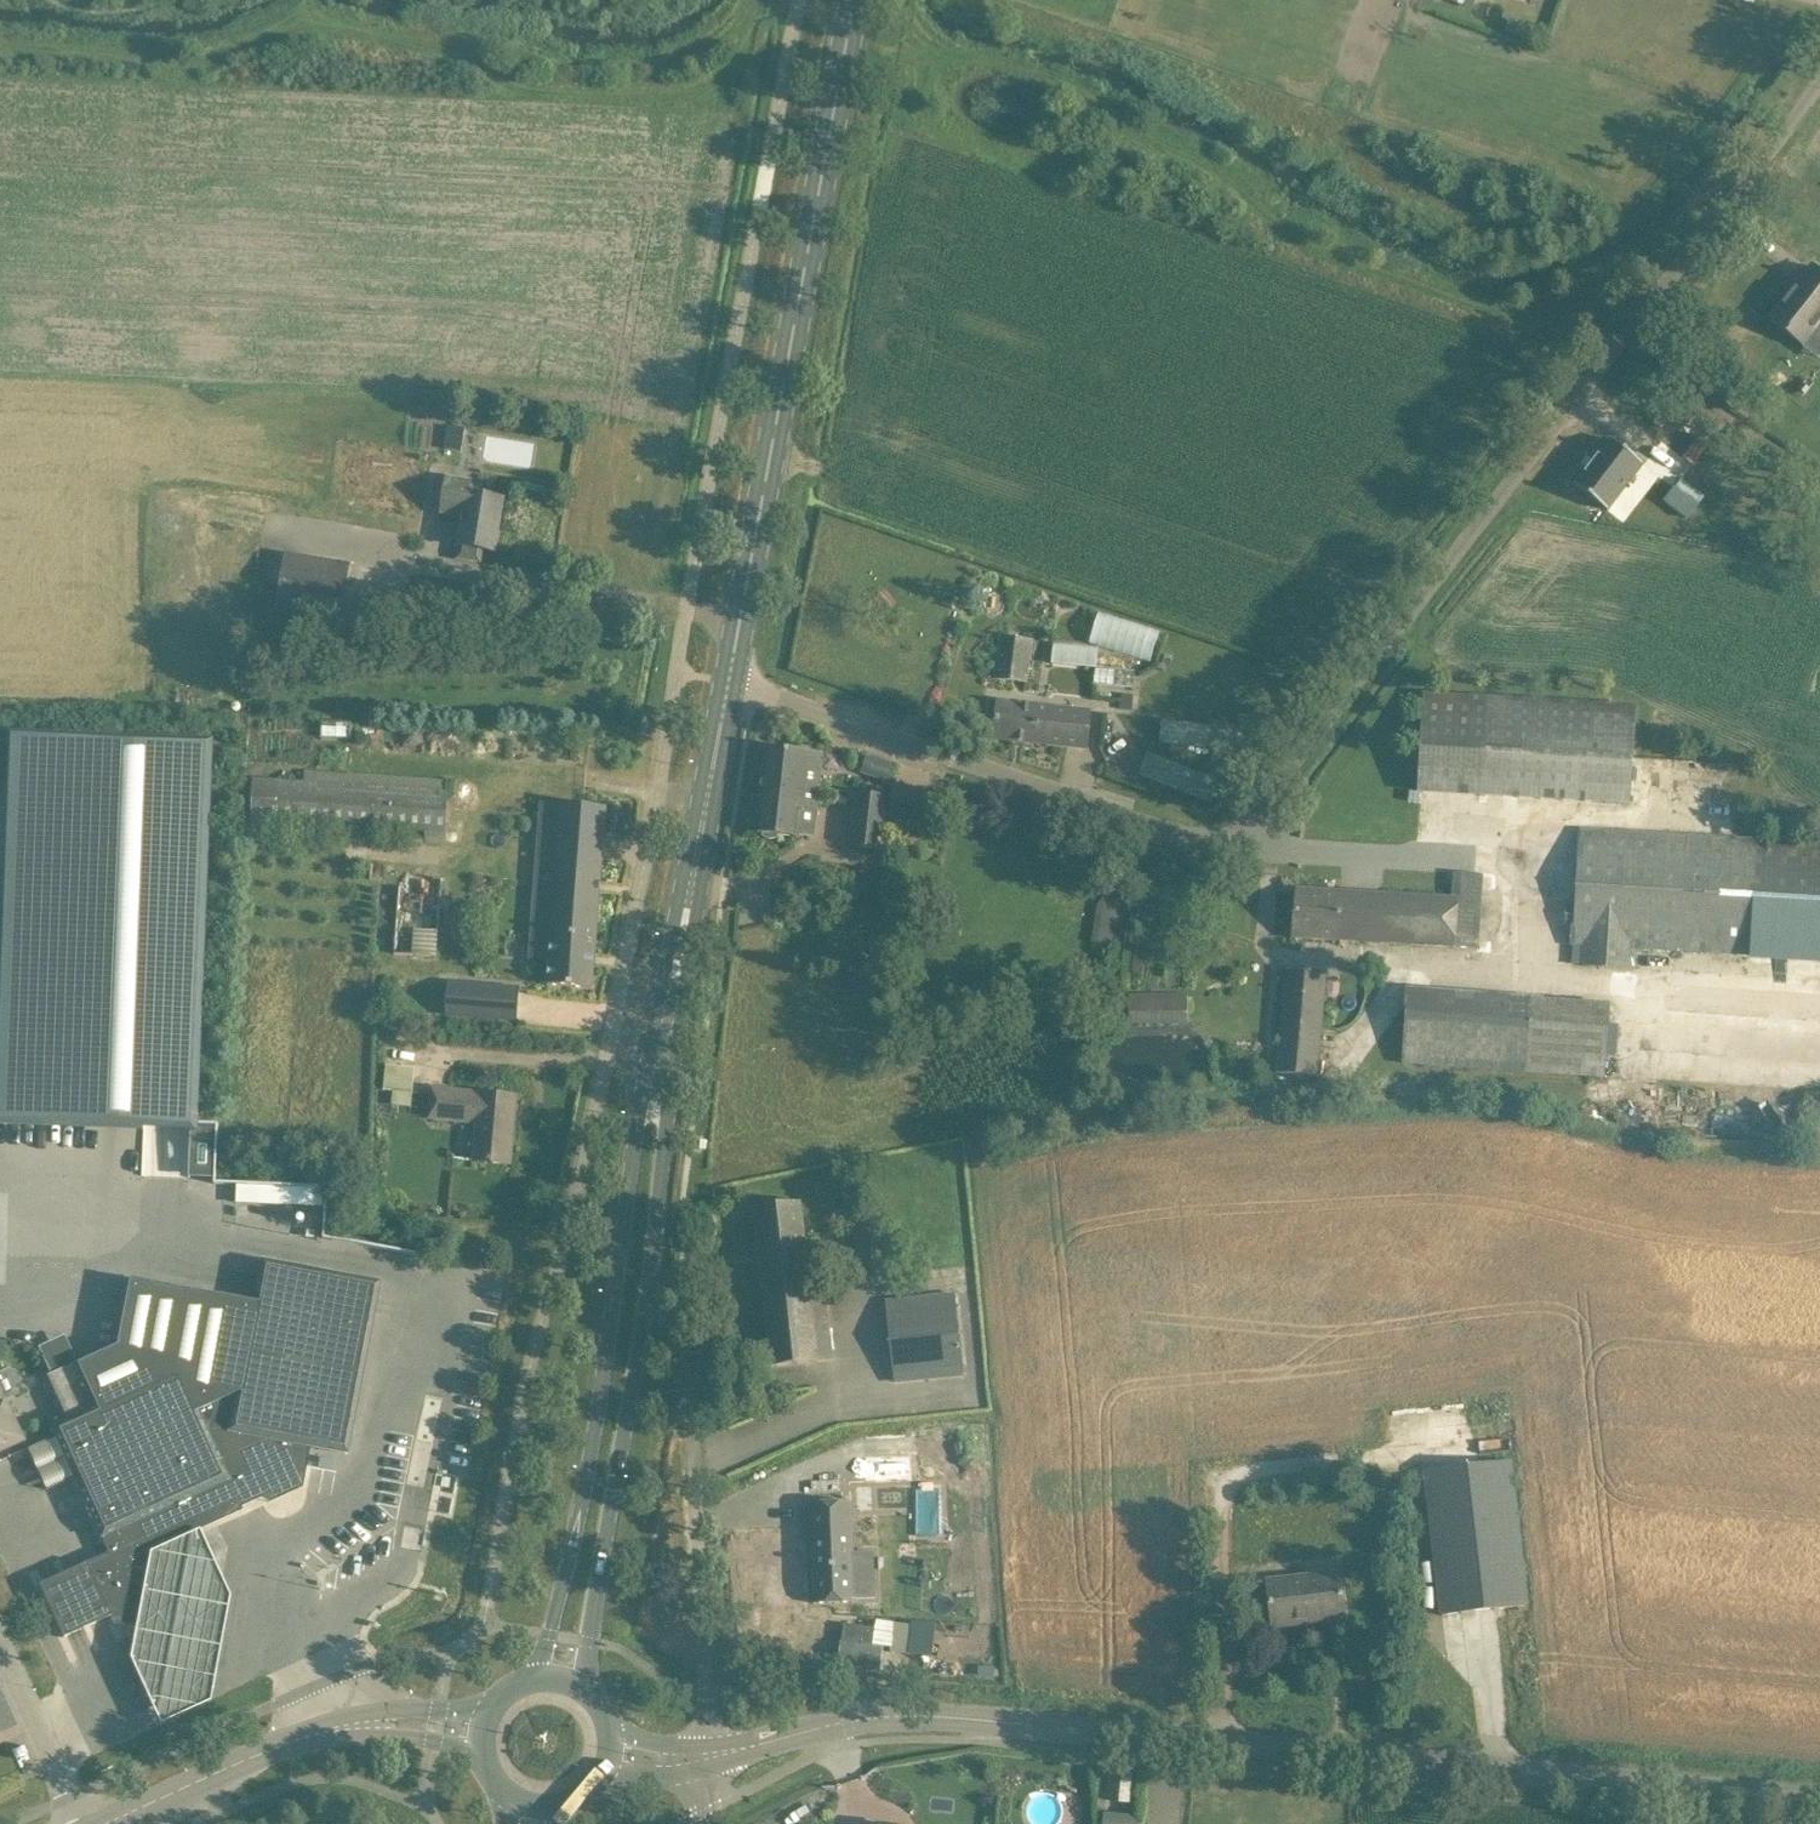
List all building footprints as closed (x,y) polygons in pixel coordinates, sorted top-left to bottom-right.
[(1472,8),(1475,0),(1447,0),(1472,8)] [(1511,19),(1506,33),(1518,37),(1523,23),(1511,19)] [(1788,335),(1803,346),(1819,325),(1819,273),(1813,267),(1771,321),(1788,335)] [(1610,439),(1575,486),(1607,511),(1643,465),(1613,442),(1610,439)] [(441,515),(463,519),(457,558),(480,562),(482,550),(494,552),(502,500),(469,495),(471,482),(447,478),(441,515)] [(286,555),(277,613),(341,624),(351,566),(286,555)] [(884,591),(873,601),(884,614),(895,605),(884,591)] [(1159,631),(1100,613),(1091,643),(1150,661),(1159,631)] [(995,680),(1027,684),(1032,641),(1001,637),(995,680)] [(1052,663),(1096,667),(1096,658),(1097,647),(1054,643),(1052,663)] [(1096,667),(1095,680),(1136,684),(1137,662),(1096,658),(1096,667)] [(1089,691),(1088,667),(1065,667),(1066,691),(1089,691)] [(1418,791),(1630,804),(1636,709),(1424,695),(1418,791)] [(999,704),(997,715),(994,739),(1087,749),(1091,714),(999,704)] [(1160,743),(1216,748),(1218,726),(1162,721),(1160,743)] [(0,1066),(0,1119),(195,1127),(210,746),(13,738),(0,1066)] [(766,747),(761,792),(793,796),(795,786),(819,789),(823,755),(825,755),(825,753),(815,752),(815,748),(803,747),(803,751),(766,747)] [(1148,752),(1140,775),(1141,776),(1202,799),(1207,800),(1213,783),(1215,777),(1209,775),(1202,773),(1148,752)] [(895,765),(868,756),(862,773),(889,783),(895,765)] [(254,821),(426,833),(425,842),(444,843),(444,834),(446,835),(449,797),(257,783),(254,821)] [(793,796),(761,792),(757,833),(763,833),(763,837),(765,838),(766,839),(768,839),(770,840),(773,840),(774,839),(776,839),(777,838),(778,835),(798,837),(798,834),(814,836),(819,789),(795,786),(793,796)] [(894,787),(890,818),(893,819),(923,822),(926,822),(930,791),(894,787)] [(851,846),(882,849),(888,796),(857,792),(851,846)] [(543,805),(532,940),(535,940),(551,941),(548,985),(568,987),(593,989),(606,808),(544,805),(543,805)] [(1582,947),(1581,967),(1631,969),(1632,950),(1751,958),(1819,961),(1819,847),(1758,844),(1581,832),(1577,906),(1566,905),(1564,925),(1576,926),(1575,946),(1582,947)] [(1293,938),(1319,941),(1478,950),(1482,876),(1454,874),(1453,899),(1322,892),(1298,890),(1293,938)] [(395,959),(439,961),(444,883),(401,881),(395,959)] [(1277,1074),(1318,1078),(1327,977),(1286,973),(1277,1074)] [(449,983),(446,1016),(518,1021),(520,989),(449,983)] [(1403,1064),(1527,1073),(1605,1079),(1610,1006),(1532,1001),(1408,989),(1403,1064)] [(1335,1018),(1351,1018),(1351,991),(1335,991),(1335,1018)] [(374,992),(372,1009),(389,1010),(390,993),(374,992)] [(1129,995),(1129,1025),(1188,1024),(1188,994),(1129,995)] [(914,1047),(894,1050),(897,1065),(916,1062),(914,1047)] [(386,1065),(383,1090),(396,1091),(398,1067),(386,1065)] [(474,1161),(484,1162),(510,1165),(516,1097),(432,1089),(429,1119),(466,1122),(466,1120),(478,1121),(474,1161)] [(312,1143),(312,1155),(327,1156),(327,1143),(312,1143)] [(277,1147),(277,1155),(287,1156),(287,1147),(277,1147)] [(322,1204),(323,1184),(232,1181),(231,1202),(322,1204)] [(800,1202),(779,1204),(755,1207),(772,1367),(832,1360),(819,1238),(804,1240),(800,1202)] [(107,1553),(38,1584),(62,1638),(109,1616),(111,1623),(135,1628),(149,1553),(241,1511),(240,1507),(260,1498),(262,1489),(278,1481),(282,1484),(304,1474),(309,1447),(346,1454),(379,1282),(355,1278),(260,1260),(252,1302),(128,1278),(115,1346),(76,1363),(76,1362),(50,1374),(70,1418),(50,1427),(107,1553)] [(911,1298),(887,1301),(895,1382),(965,1374),(957,1293),(911,1298)] [(23,1440),(0,1388),(0,1450),(23,1440)] [(911,1455),(864,1457),(865,1483),(912,1481),(911,1455)] [(1426,1471),(1440,1592),(1442,1616),(1527,1606),(1510,1462),(1426,1471)] [(852,1502),(811,1504),(815,1604),(856,1602),(852,1502)] [(228,1600),(196,1529),(146,1552),(126,1659),(157,1725),(209,1700),(228,1600)] [(1268,1584),(1270,1603),(1273,1627),(1345,1618),(1339,1575),(1268,1584)] [(891,1651),(910,1654),(914,1625),(894,1623),(891,1651)] [(845,1624),(843,1641),(839,1667),(880,1672),(883,1646),(874,1645),(877,1629),(845,1624)] [(1137,1818),(1105,1815),(1104,1823),(1137,1823),(1137,1818)]
